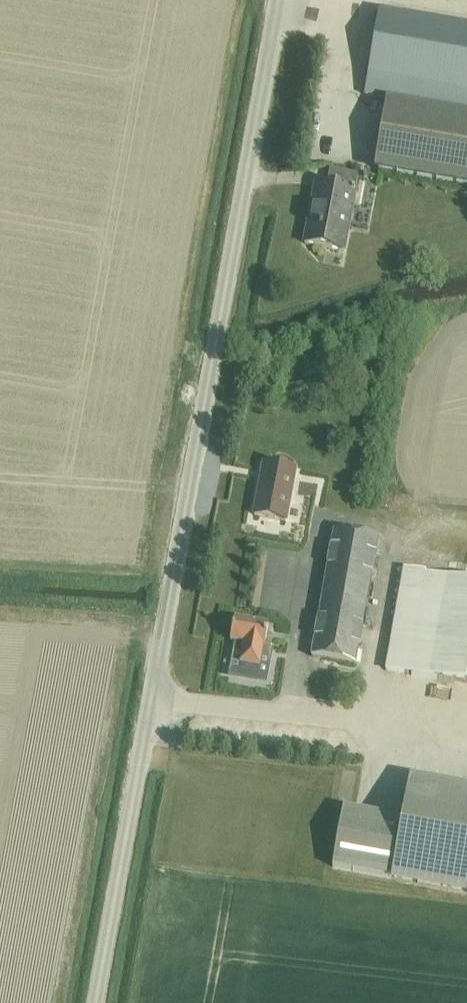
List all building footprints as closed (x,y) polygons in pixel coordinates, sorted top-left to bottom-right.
[(378,11),(364,95),(466,113),(466,27),(378,11)] [(377,174),(466,189),(466,121),(388,108),(377,174)] [(343,252),(357,177),(330,172),(327,187),(315,185),(304,244),(343,252)] [(253,516),(285,522),(295,471),(263,465),(253,516)] [(377,539),(334,531),(311,658),(354,665),(377,539)] [(425,575),(426,573),(404,568),(385,671),(466,686),(466,583),(425,575)] [(268,627),(234,621),(230,643),(243,645),(240,665),(259,669),(262,649),(268,650),(271,635),(267,634),(268,627)] [(331,870),(466,894),(466,789),(409,779),(401,819),(343,808),(331,870)]
